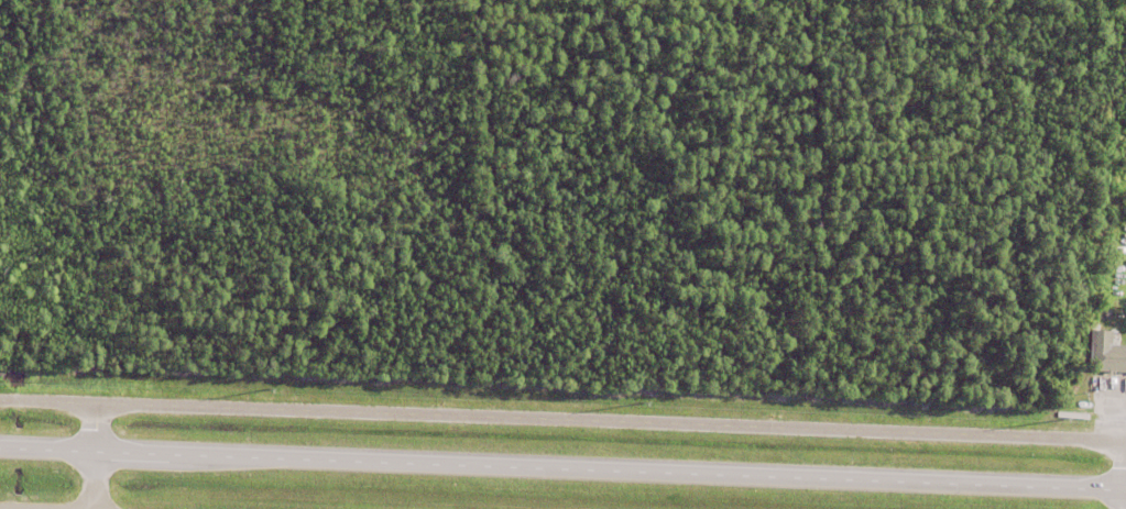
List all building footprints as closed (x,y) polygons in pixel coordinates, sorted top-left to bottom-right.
[(1106,265),(1125,267),(1125,276),(1106,274),(1106,265)] [(1111,347),(1125,348),(1125,374),(1111,374),(1111,377),(1106,376),(1106,374),(1089,373),(1091,333),(1112,333),(1111,347)]
